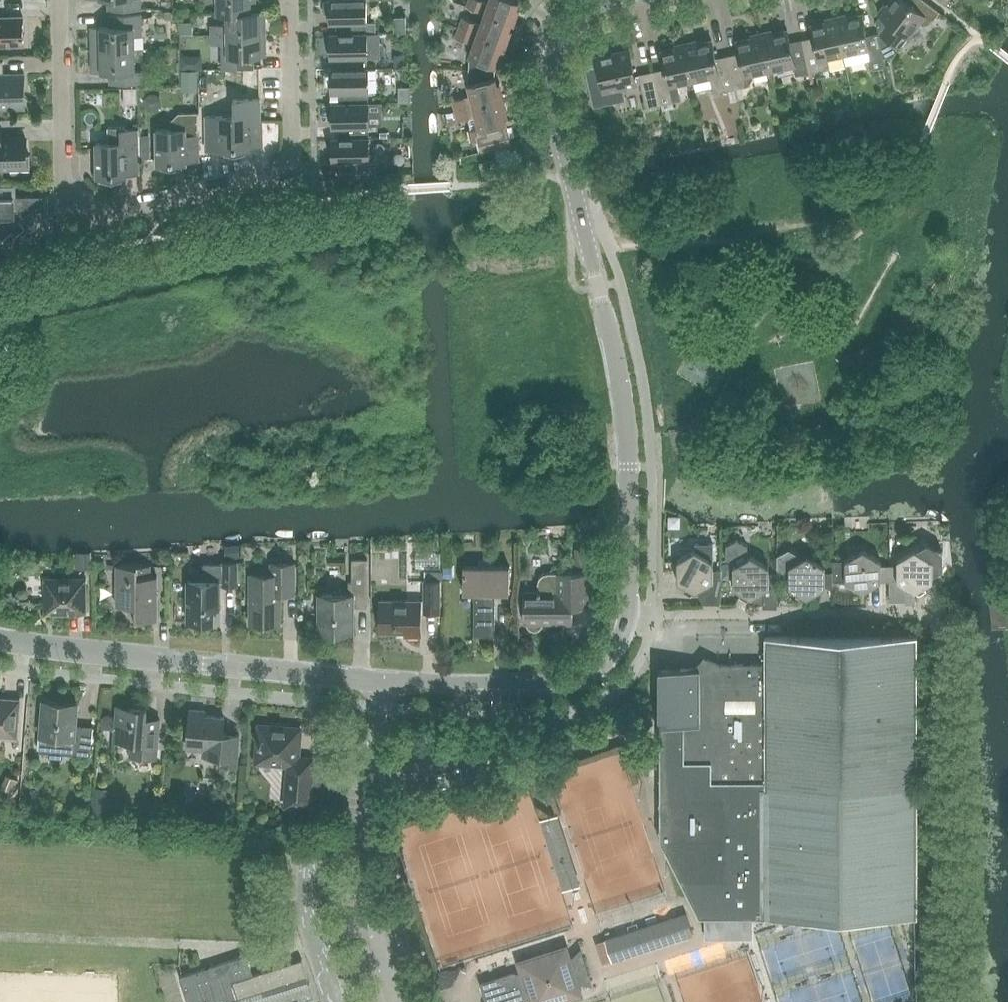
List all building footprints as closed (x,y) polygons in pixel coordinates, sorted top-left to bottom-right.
[(114,9),(109,9),(109,10),(142,9),(141,0),(113,0),(114,9)] [(256,10),(256,0),(202,0),(202,1),(218,0),(218,13),(228,13),(256,13),(256,10)] [(337,33),(367,33),(367,22),(367,0),(330,0),(331,23),(337,23),(337,33)] [(521,6),(518,6),(520,0),(490,0),(489,2),(485,0),(469,0),(467,6),(512,22),(515,23),(521,6)] [(886,4),(878,14),(879,15),(877,20),(879,32),(884,56),(893,55),(899,47),(901,49),(903,46),(901,45),(907,37),(908,38),(920,23),(923,25),(930,24),(932,21),(933,22),(941,11),(927,0),(907,0),(892,0),(888,5),(886,4)] [(266,10),(256,10),(256,13),(228,13),(228,24),(212,24),(212,34),(266,33),(266,10)] [(386,10),(385,25),(404,25),(405,11),(386,10)] [(510,27),(512,22),(485,12),(481,23),(463,17),(460,27),(507,44),(513,28),(510,27)] [(135,26),(142,26),(142,13),(109,14),(109,26),(91,26),(92,49),(135,48),(135,26)] [(886,66),(884,56),(879,32),(867,35),(863,13),(847,16),(847,14),(837,16),(845,54),(847,64),(871,59),(873,69),(886,66)] [(24,44),(24,16),(0,17),(0,45),(24,44)] [(828,58),(845,54),(837,16),(826,18),(827,21),(812,24),(814,36),(803,38),(810,72),(830,68),(828,58)] [(474,43),(470,55),(497,65),(499,58),(502,59),(507,44),(460,27),(456,37),(474,43)] [(773,32),(773,30),(762,32),(771,70),(795,65),(797,75),(810,72),(803,38),(791,41),(788,29),(773,32)] [(381,57),(380,32),(367,33),(337,33),(331,33),(331,57),(338,57),(338,68),(368,67),(368,57),(381,57)] [(746,75),(771,70),(762,32),(752,34),(753,37),(738,40),(740,52),(728,54),(735,88),(743,86),(748,85),(746,75)] [(254,56),(267,56),(266,33),(212,34),(212,44),(222,43),(222,68),(255,68),(254,56)] [(697,40),(687,42),(695,80),(711,77),(714,89),(718,92),(735,88),(728,54),(717,57),(713,39),(698,43),(697,40)] [(678,84),(695,80),(687,42),(677,45),(677,47),(662,50),(666,68),(654,70),(661,104),(682,99),(678,84)] [(136,70),(135,48),(92,49),(92,72),(115,71),(115,82),(111,83),(143,83),(143,70),(136,70)] [(638,83),(630,48),(597,55),(600,66),(589,69),(596,104),(625,97),(622,86),(638,83)] [(26,107),(25,73),(4,74),(4,60),(0,60),(0,107),(26,107)] [(376,67),(368,67),(338,68),(331,68),(332,92),(338,92),(339,103),(369,102),(368,91),(376,91),(376,67)] [(654,70),(640,73),(647,107),(661,104),(654,70)] [(505,98),(501,81),(498,82),(496,76),(469,82),(472,94),(453,99),(456,110),(505,98)] [(509,114),(505,98),(456,110),(458,120),(476,116),(479,127),(507,120),(506,115),(509,114)] [(369,102),(339,103),(332,103),(332,127),(339,127),(339,138),(369,137),(369,126),(369,102)] [(200,160),(199,134),(199,112),(180,112),(171,121),(172,129),(157,129),(157,163),(162,163),(162,167),(173,169),(174,163),(187,163),(187,160),(200,160)] [(220,149),(225,149),(225,153),(236,155),(237,149),(251,149),(250,146),(263,146),(263,120),(250,121),(250,115),(220,115),(220,149)] [(507,120),(479,127),(469,129),(472,140),(479,139),(482,151),(513,144),(507,120)] [(108,127),(109,142),(96,142),(97,177),(102,176),(102,180),(112,182),(114,176),(127,176),(127,173),(140,173),(139,128),(125,129),(125,126),(108,127)] [(151,158),(150,134),(140,134),(140,158),(151,158)] [(30,154),(26,154),(26,137),(0,137),(0,167),(11,167),(11,176),(31,175),(30,154)] [(369,137),(339,138),(333,138),(333,162),(340,162),(340,174),(370,173),(369,137)] [(483,174),(487,174),(498,171),(494,158),(480,161),(483,174)] [(1,235),(6,241),(24,227),(15,215),(14,196),(0,196),(0,235),(1,235)] [(726,558),(737,564),(747,558),(749,546),(737,539),(727,545),(726,558)] [(678,560),(678,580),(696,591),(697,590),(704,603),(722,603),(722,570),(714,570),(714,560),(713,543),(696,543),(696,550),(678,560)] [(944,552),(929,543),(898,560),(898,581),(905,585),(905,603),(918,603),(918,589),(934,580),(934,574),(943,569),(944,552)] [(770,581),(790,581),(790,566),(804,557),(789,549),(777,556),(777,572),(770,572),(770,581)] [(846,581),(864,591),(882,581),(882,560),(864,549),(846,560),(836,560),(836,580),(846,581)] [(826,566),(808,555),(804,557),(790,566),(790,581),(790,587),(808,597),(826,587),(826,566)] [(752,556),(747,558),(737,564),(733,566),(733,587),(752,597),(752,603),(764,603),(764,590),(770,587),(770,581),(770,572),(770,566),(752,556)] [(352,594),(320,594),(320,631),(353,631),(353,606),(367,606),(367,558),(352,558),(352,594)] [(237,561),(223,561),(223,563),(204,563),(204,580),(188,580),(188,620),(214,621),(214,607),(220,607),(220,585),(237,585),(237,561)] [(250,574),(250,623),(281,623),(281,592),(295,592),(295,562),(271,562),(271,574),(250,574)] [(117,564),(117,605),(137,605),(136,619),(157,619),(157,575),(150,575),(150,564),(117,564)] [(474,634),(496,634),(496,590),(510,590),(510,565),(464,565),(464,590),(474,590),(474,634)] [(543,626),(544,622),(573,621),(573,607),(583,607),(587,605),(588,602),(588,572),(548,572),(544,573),(539,577),(538,582),(538,592),(524,592),(524,622),(527,622),(528,626),(531,629),(535,630),(540,629),(543,626)] [(85,579),(46,579),(47,612),(85,612),(85,579)] [(421,635),(421,611),(440,611),(440,579),(425,579),(425,600),(381,600),(381,632),(406,632),(406,635),(421,635)] [(918,915),(918,635),(765,635),(765,663),(721,663),(709,657),(708,658),(712,660),(708,668),(659,668),(659,723),(660,723),(660,839),(699,916),(918,915)] [(2,734),(2,736),(17,737),(20,701),(0,700),(0,734),(2,734)] [(44,700),(41,737),(40,751),(91,756),(93,726),(75,725),(77,703),(44,700)] [(115,739),(132,740),(131,754),(157,756),(160,719),(146,717),(147,708),(117,705),(115,739)] [(205,710),(190,709),(188,748),(204,749),(204,755),(220,757),(220,764),(238,765),(240,734),(223,733),(224,716),(204,715),(205,710)] [(314,757),(298,756),(300,728),(260,725),(257,761),(289,763),(285,805),(310,807),(311,786),(324,787),(326,761),(313,759),(314,757)] [(97,787),(95,813),(110,813),(111,788),(97,787)] [(629,883),(589,884),(589,908),(612,907),(611,889),(628,888),(628,896),(655,896),(654,868),(628,869),(629,883)] [(605,939),(612,961),(694,935),(687,912),(605,939)] [(534,1001),(555,1001),(558,1001),(567,997),(575,990),(580,982),(592,984),(581,949),(572,957),(561,954),(549,954),(538,957),(527,963),(519,972),(517,971),(482,983),(487,1001),(528,1001),(529,1001),(534,1001)] [(253,974),(247,955),(180,976),(189,1001),(301,1001),(300,1000),(314,996),(302,958),(253,974)]
